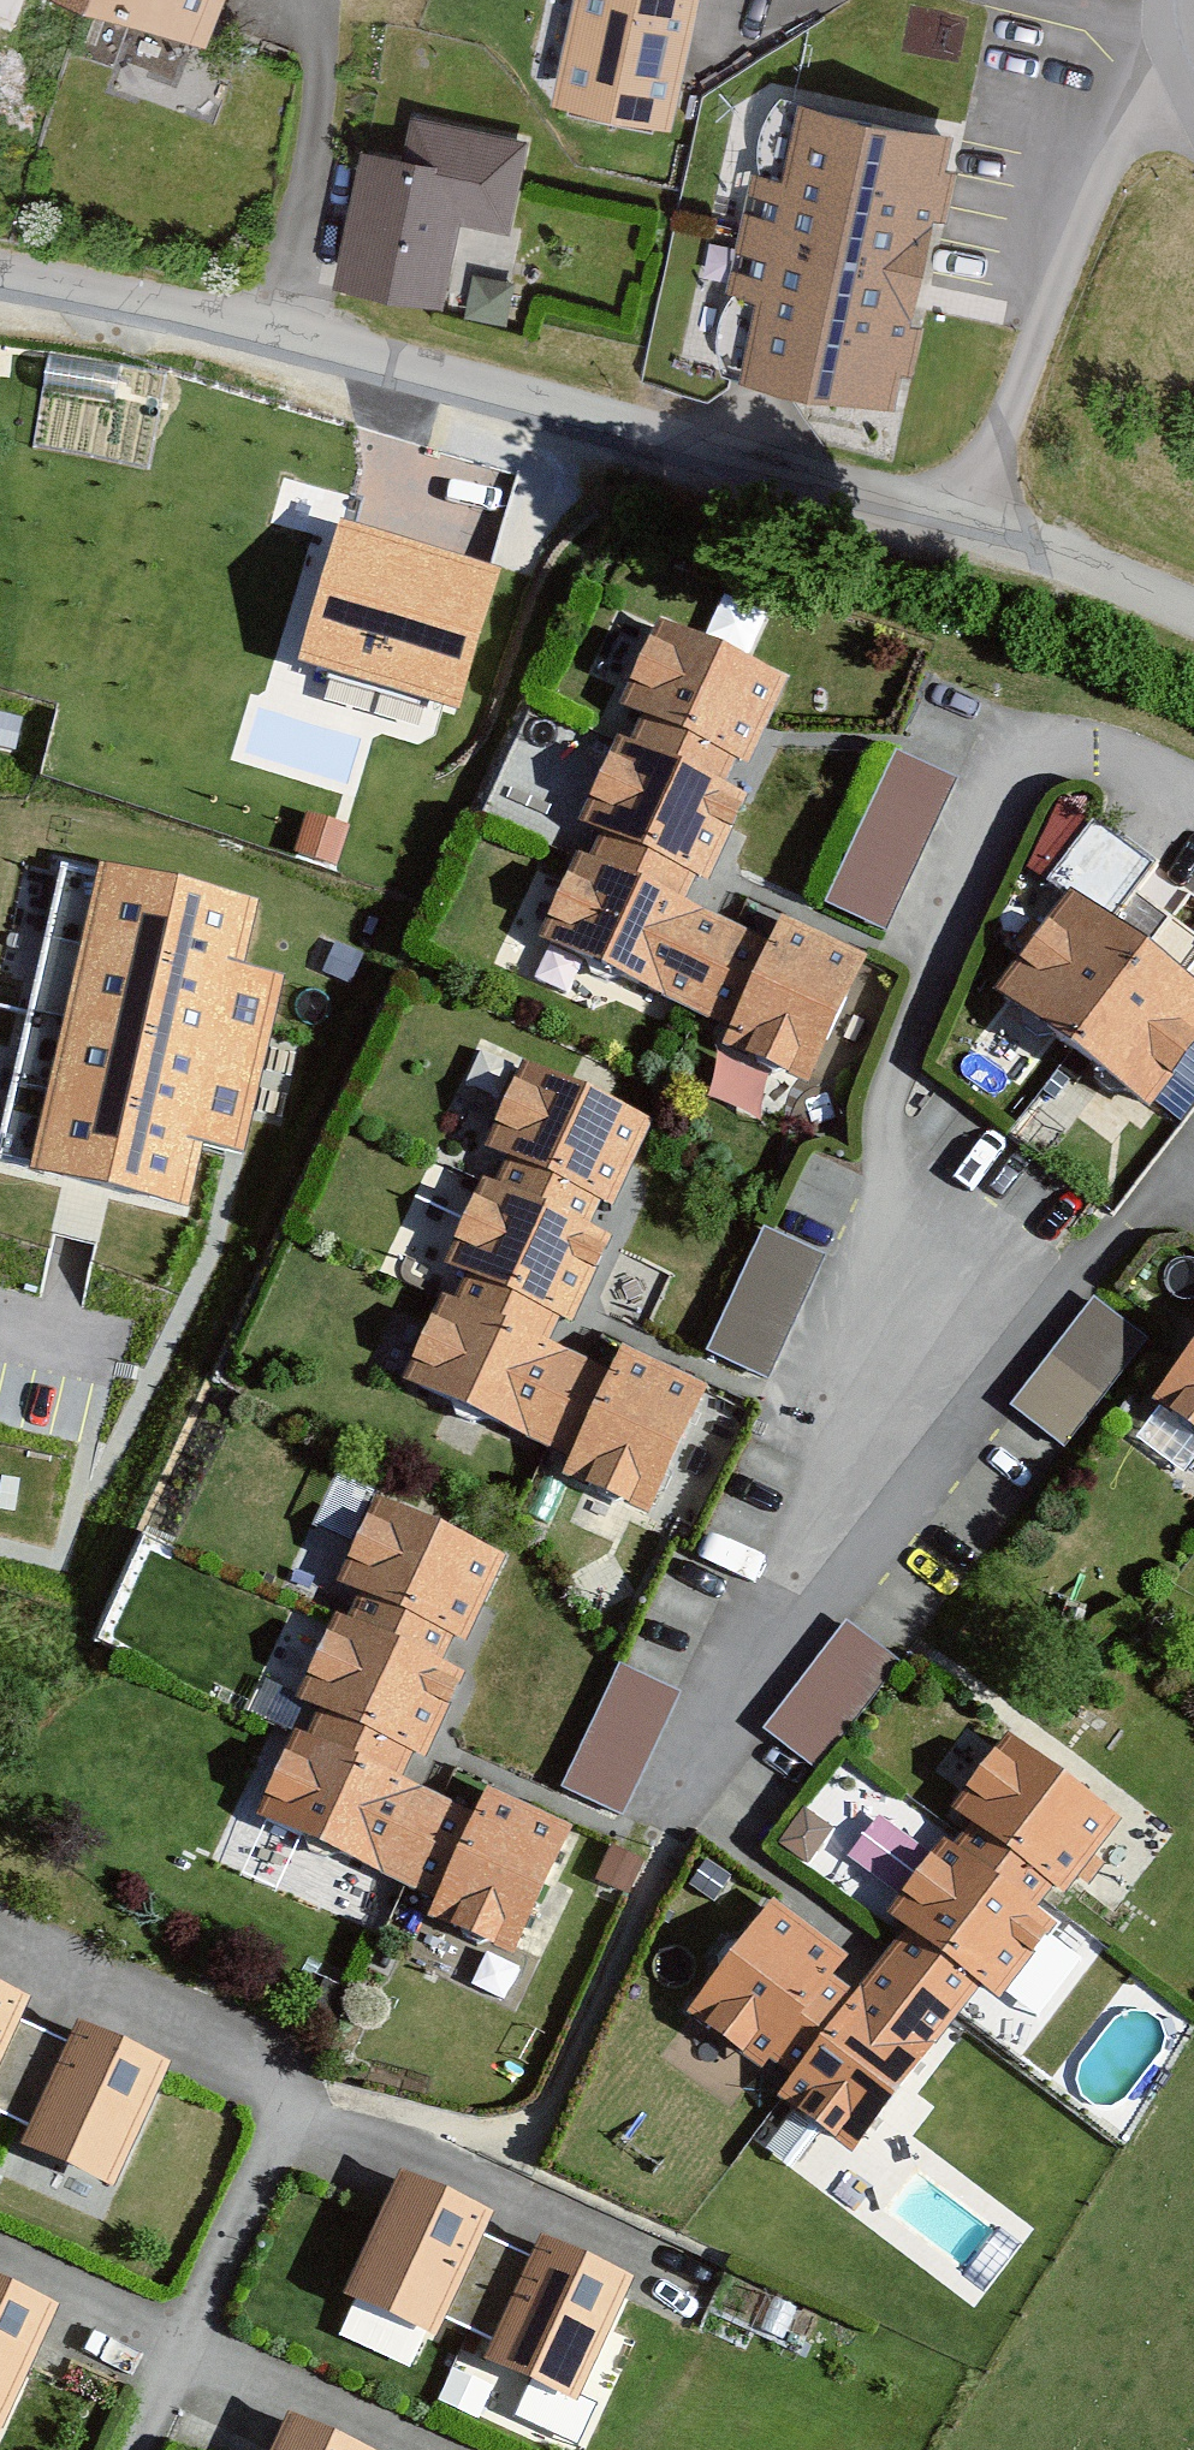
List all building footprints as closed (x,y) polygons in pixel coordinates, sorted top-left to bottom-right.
[(204,45),(221,0),(88,0),(204,45)] [(549,96),(670,111),(691,0),(567,0),(549,96)] [(949,140),(797,108),(781,181),(767,178),(741,305),(754,308),(740,379),(892,411),(949,140)] [(403,166),(363,157),(335,288),(440,310),(458,223),(509,233),(527,147),(412,123),(403,166)] [(115,404),(122,368),(50,355),(49,359),(43,391),(115,404)] [(499,570),(338,523),(299,658),(460,705),(499,570)] [(703,636),(662,616),(658,625),(622,699),(650,713),(738,755),(746,759),(763,724),(786,676),(752,660),(703,636)] [(0,710),(0,746),(14,750),(23,716),(0,710)] [(634,745),(619,738),(580,819),(600,828),(696,874),(706,879),(731,828),(743,803),(747,794),(724,783),(738,755),(650,713),(634,745)] [(958,779),(896,751),(826,901),(889,930),(958,779)] [(309,813),(297,853),(334,865),(347,825),(335,821),(309,813)] [(1067,892),(1070,889),(1149,947),(1171,918),(1133,890),(1155,860),(1093,814),(1046,877),(1067,892)] [(588,855),(583,852),(545,933),(733,1021),(772,939),(736,922),(684,898),(696,874),(600,828),(588,855)] [(65,862),(0,1149),(0,1152),(184,1194),(198,1134),(233,1142),(271,974),(235,965),(249,904),(65,862)] [(1070,889),(1067,892),(997,986),(1076,1045),(1147,1097),(1193,1034),(1193,981),(1149,947),(1070,889)] [(782,915),(772,939),(733,1021),(725,1040),(808,1078),(865,954),(782,915)] [(1149,947),(1193,981),(1193,935),(1171,918),(1149,947)] [(646,1119),(532,1066),(495,1146),(511,1153),(498,1182),(588,1224),(600,1200),(607,1203),(646,1119)] [(498,1182),(486,1176),(446,1262),(466,1271),(454,1298),(541,1338),(555,1308),(570,1315),(608,1233),(588,1224),(498,1182)] [(776,1233),(765,1228),(709,1352),(765,1377),(821,1254),(776,1233)] [(454,1298),(446,1294),(407,1377),(572,1454),(610,1371),(541,1338),(454,1298)] [(1147,1337),(1095,1296),(1010,1403),(1018,1409),(1063,1444),(1147,1337)] [(1153,1396),(1193,1427),(1193,1342),(1153,1396)] [(622,1345),(610,1371),(572,1454),(565,1469),(652,1508),(709,1385),(622,1345)] [(377,1497),(339,1579),(357,1588),(345,1615),(441,1660),(453,1633),(464,1638),(482,1599),(503,1555),(439,1525),(377,1497)] [(345,1615),(337,1612),(335,1618),(297,1699),(320,1710),(308,1738),(395,1779),(411,1745),(424,1751),(462,1670),(441,1660),(345,1615)] [(899,1660),(847,1621),(766,1725),(818,1765),(899,1660)] [(677,1692),(616,1664),(560,1786),(621,1814),(677,1692)] [(308,1738),(296,1732),(258,1812),(435,1896),(473,1816),(395,1779),(308,1738)] [(1118,1816),(1010,1734),(953,1808),(977,1826),(1054,1884),(1061,1890),(1118,1816)] [(488,1786),(473,1816),(435,1896),(426,1915),(510,1954),(571,1826),(488,1786)] [(1054,1884),(977,1826),(961,1847),(947,1836),(888,1912),(906,1926),(890,1946),(965,2003),(982,1979),(1001,1994),(1058,1920),(1038,1905),(1043,1898),(1054,1884)] [(645,1860),(612,1845),(597,1878),(601,1880),(627,1892),(629,1893),(645,1860)] [(851,1956),(771,1895),(686,2006),(760,2063),(774,2045),(799,2065),(857,1989),(837,1974),(851,1956)] [(890,1946),(857,1989),(799,2065),(781,2088),(785,2092),(855,2145),(955,2015),(965,2003),(890,1946)] [(0,1980),(0,2066),(32,1994),(0,1980)] [(31,2003),(0,2073),(0,2107),(31,2119),(75,2022),(31,2003)] [(174,2053),(80,2012),(26,2135),(120,2176),(174,2053)] [(493,2203),(398,2162),(344,2285),(439,2326),(493,2203)] [(537,2237),(493,2218),(449,2317),(493,2335),(537,2237)] [(637,2269),(543,2227),(489,2350),(583,2391),(637,2269)] [(0,2265),(0,2411),(11,2416),(65,2294),(0,2265)] [(291,2404),(271,2449),(384,2449),(386,2445),(291,2404)]
